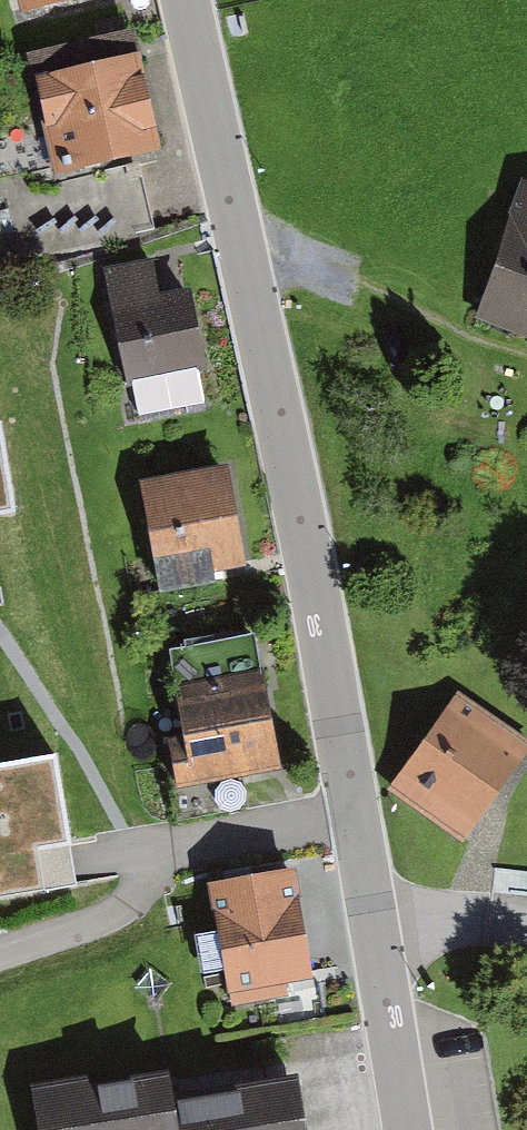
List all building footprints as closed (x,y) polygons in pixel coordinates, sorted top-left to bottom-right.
[(164,148),(137,29),(28,54),(55,172),(101,162),(164,148)] [(103,172),(101,162),(55,172),(29,178),(47,254),(156,229),(140,163),(103,172)] [(525,184),(480,316),(526,332),(526,184),(525,184)] [(152,259),(104,269),(126,382),(133,380),(140,413),(204,401),(197,368),(207,366),(191,286),(159,292),(152,259)] [(16,510),(1,424),(0,424),(0,513),(16,510)] [(245,565),(230,468),(142,482),(159,591),(214,582),(212,570),(245,565)] [(278,769),(253,638),(171,654),(187,733),(167,737),(177,788),(278,769)] [(458,695),(394,789),(468,839),(526,752),(526,742),(458,695)] [(74,882),(71,864),(54,761),(0,769),(0,894),(74,882)] [(313,977),(294,869),(210,884),(232,1006),(290,995),(288,981),(313,977)] [(32,1087),(39,1129),(304,1129),(296,1078),(174,1097),(170,1073),(91,1086),(90,1078),(32,1087)]
